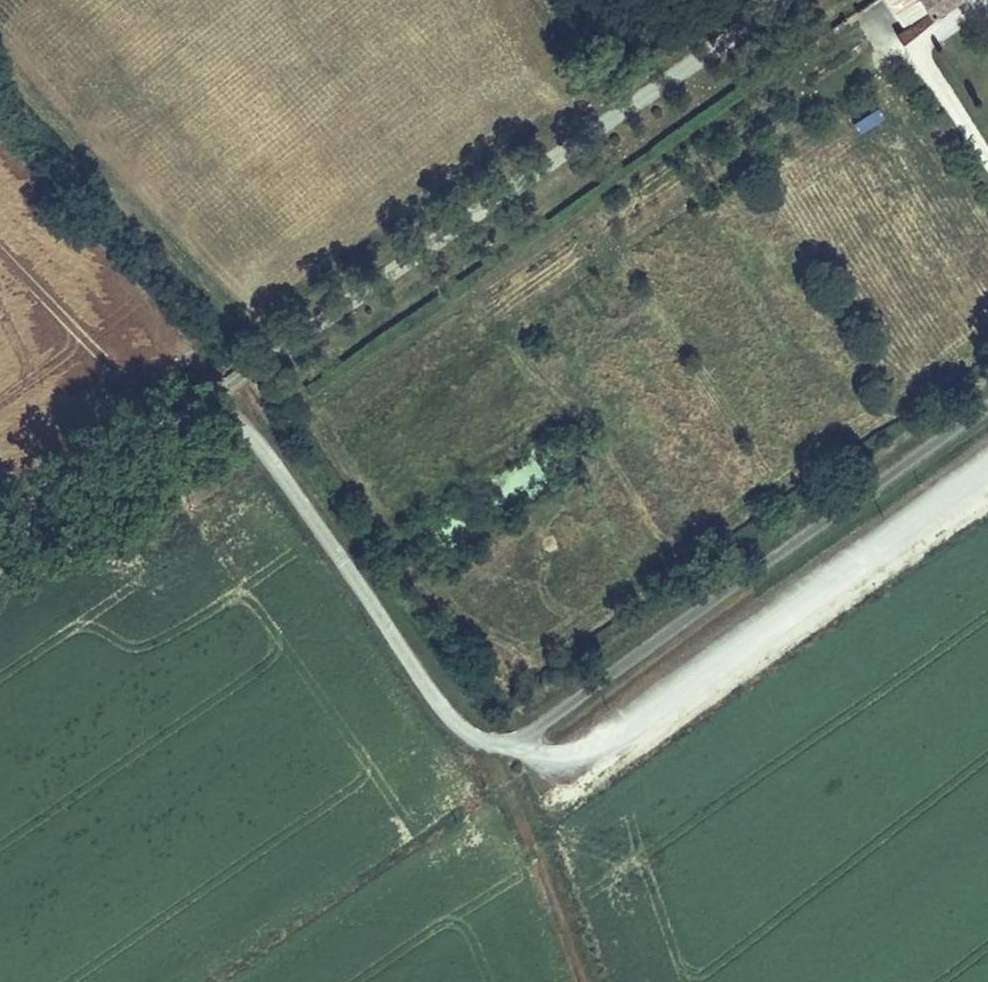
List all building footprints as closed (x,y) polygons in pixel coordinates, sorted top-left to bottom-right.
[(936,9),(949,0),(930,0),(936,9)]
